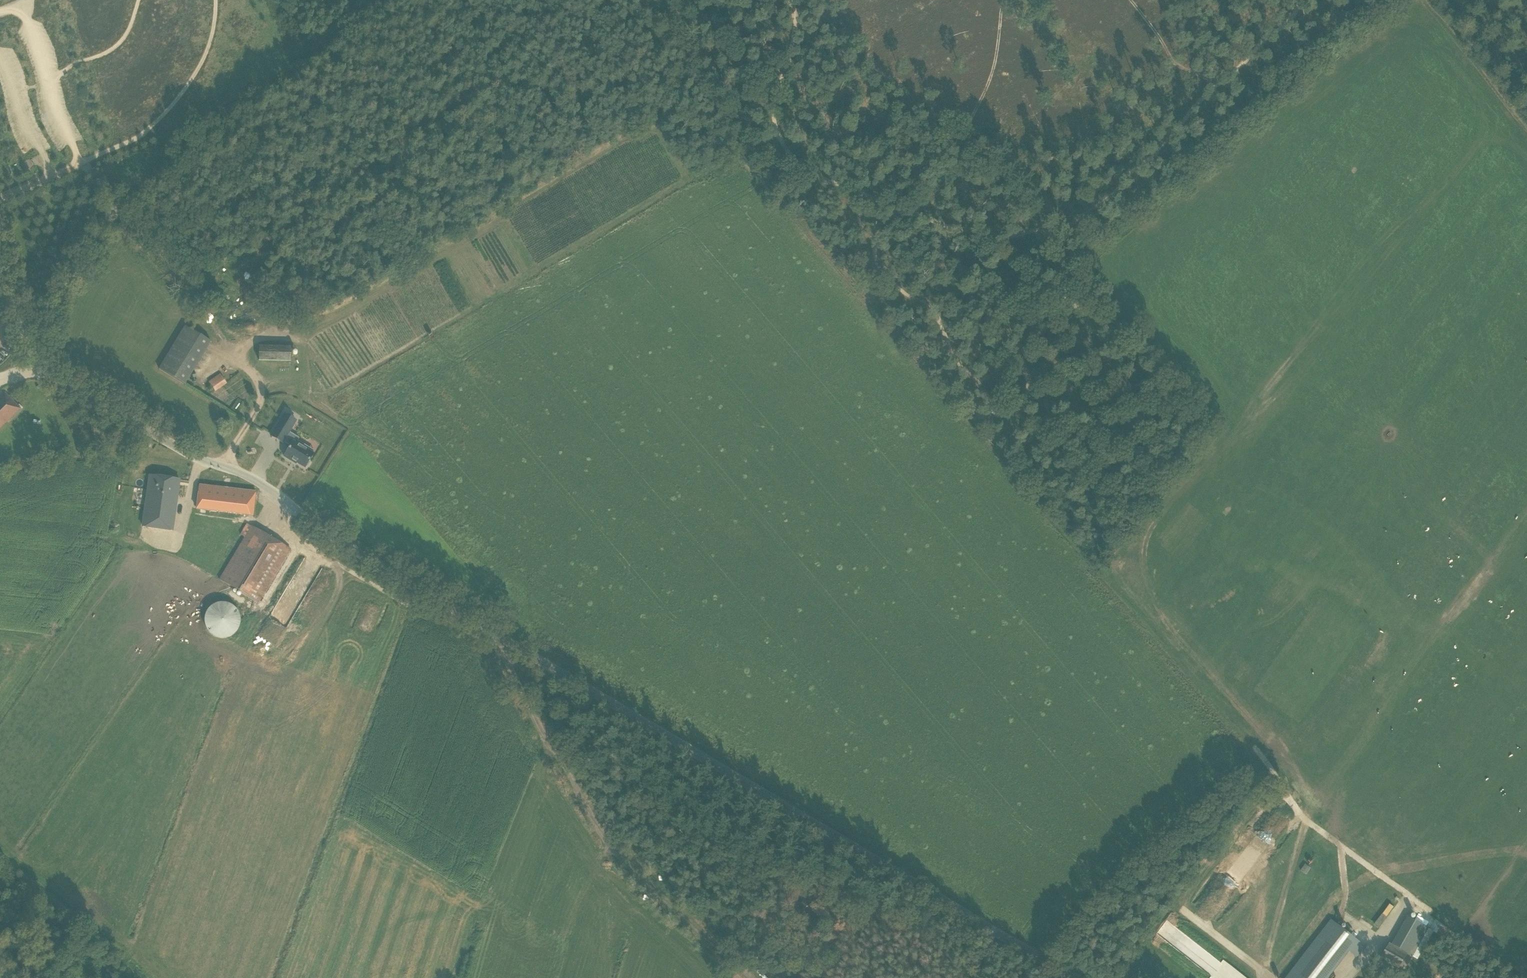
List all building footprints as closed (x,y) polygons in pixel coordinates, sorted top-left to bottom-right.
[(178,326),(156,371),(184,385),(206,340),(178,326)] [(259,360),(290,361),(291,348),(260,346),(259,360)] [(209,382),(215,391),(227,383),(220,374),(209,382)] [(21,409),(5,392),(0,397),(0,428),(21,409)] [(296,462),(305,467),(313,454),(303,447),(305,445),(297,440),(299,438),(289,432),(296,420),(284,413),(271,436),(282,443),(284,440),(291,444),(284,456),(292,461),(293,460),(296,462),(295,463),(296,463),(296,462)] [(143,527),(172,530),(179,479),(150,475),(148,485),(143,527)] [(196,510),(253,516),(255,501),(256,491),(198,485),(197,495),(196,510)] [(220,579),(259,602),(285,558),(290,549),(252,526),(251,527),(247,524),(240,534),(245,537),(243,540),(220,579)] [(204,619),(204,620),(204,622),(204,624),(204,625),(205,627),(206,628),(206,630),(207,631),(208,633),(210,634),(211,635),(212,636),(214,637),(215,637),(217,638),(218,638),(220,638),(222,639),(223,638),(225,638),(226,638),(228,638),(229,637),(231,636),(232,636),(233,635),(234,634),(235,633),(236,632),(237,630),(238,629),(239,628),(239,626),(239,625),(240,623),(240,622),(240,620),(240,619),(240,617),(239,616),(239,614),(238,613),(238,611),(237,610),(236,609),(235,608),(234,607),(232,606),(231,605),(230,604),(228,603),(227,603),(225,603),(224,602),(222,602),(220,602),(219,603),(217,603),(216,603),(214,604),(213,605),(212,605),(210,606),(209,607),(208,609),(207,610),(206,611),(205,613),(205,614),(204,616),(204,617),(204,619)] [(1379,918),(1371,929),(1376,933),(1384,922),(1379,918)] [(1286,977),(1329,977),(1349,952),(1358,940),(1332,919),(1286,977)] [(1390,943),(1380,958),(1398,969),(1408,953),(1392,944),(1390,943)]
